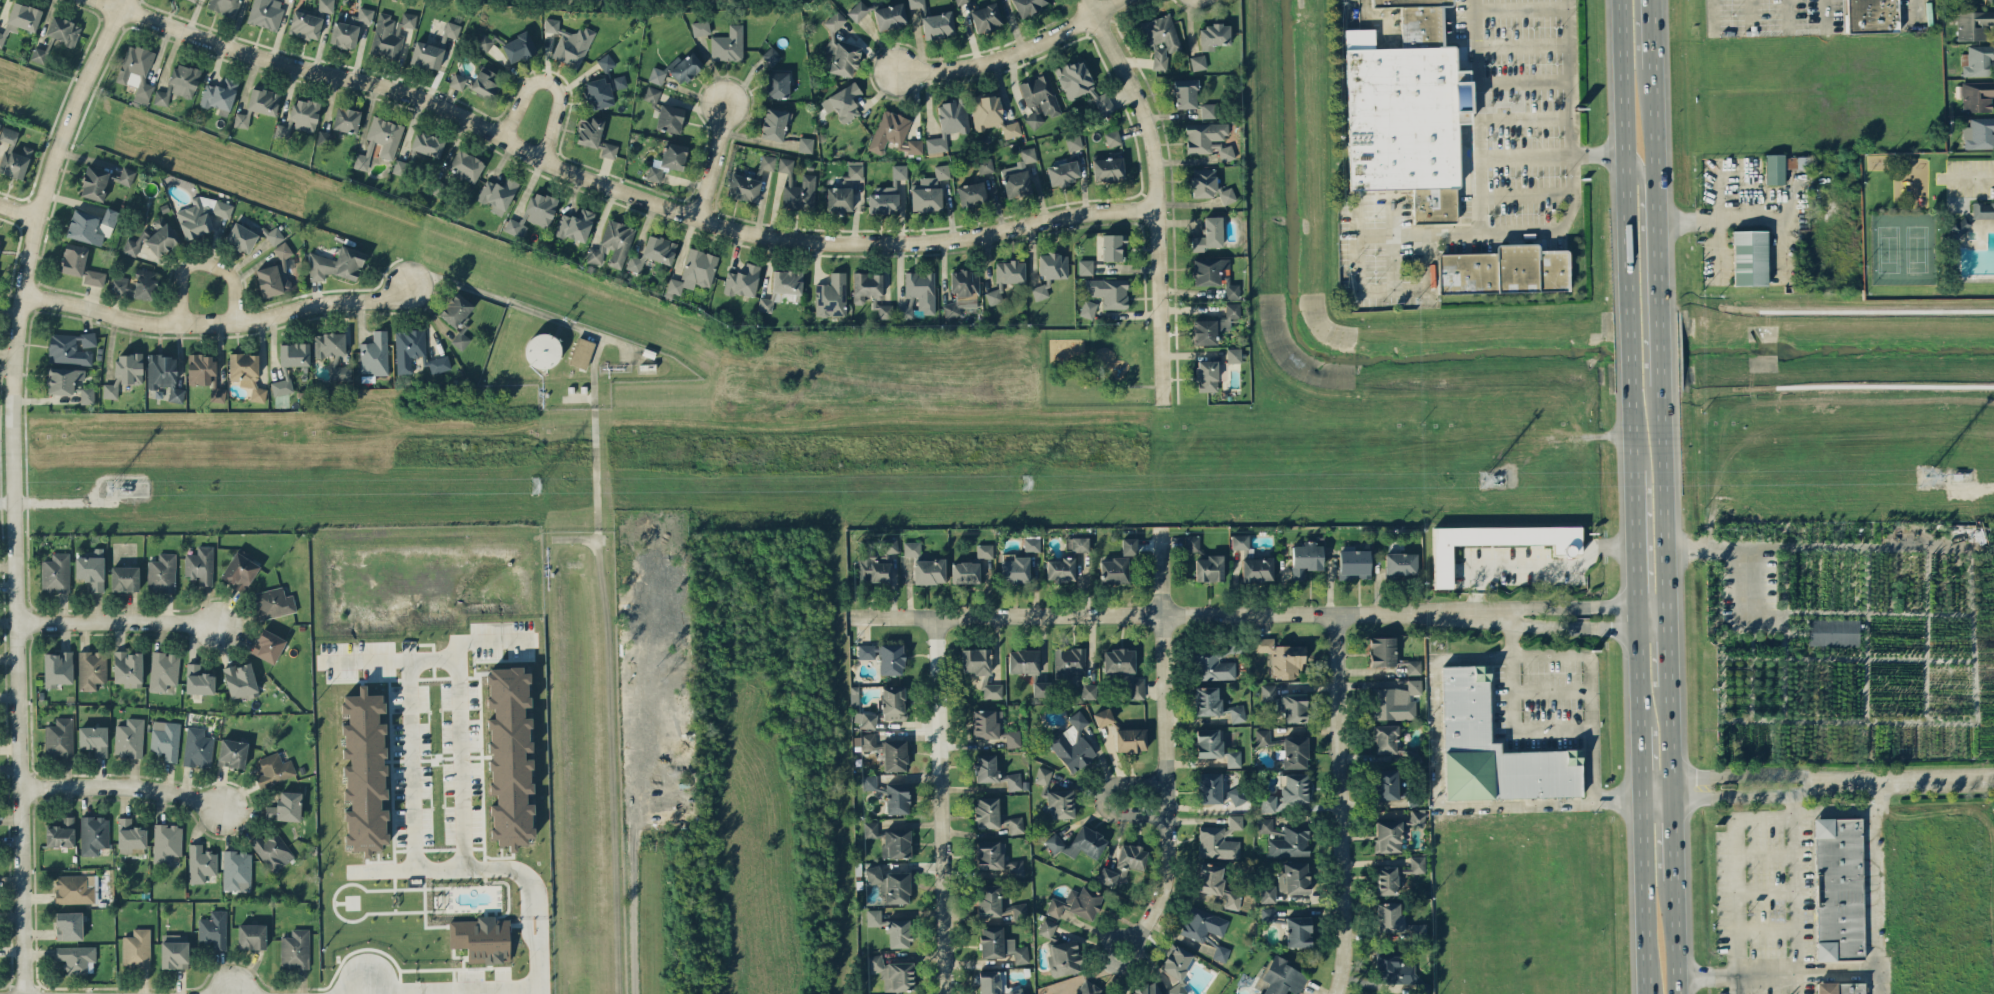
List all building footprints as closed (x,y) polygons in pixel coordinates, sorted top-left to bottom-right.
[(206,6),(236,16),(242,0),(209,0),(206,6)] [(280,0),(253,0),(247,23),(277,30),(285,1),(280,0)] [(333,0),(318,0),(318,12),(333,12),(333,0)] [(856,23),(870,10),(861,0),(860,0),(846,12),(856,23)] [(1020,17),(1048,5),(1046,0),(1012,0),(1020,17)] [(1411,189),(1411,221),(1455,221),(1456,123),(1468,123),(1469,70),(1455,70),(1455,46),(1441,46),(1441,2),(1447,2),(1447,0),(1370,0),(1370,3),(1400,3),(1400,46),(1374,46),(1374,29),(1346,29),(1345,188),(1411,189)] [(1897,31),(1897,0),(1845,0),(1845,32),(1897,31)] [(13,1),(3,33),(0,32),(0,47),(2,48),(8,29),(17,32),(18,27),(35,32),(42,10),(13,1)] [(907,24),(903,2),(873,9),(877,31),(907,24)] [(974,30),(1001,26),(998,4),(971,8),(974,30)] [(323,17),(293,10),(287,33),(317,41),(323,17)] [(414,28),(417,14),(397,11),(397,14),(377,11),(371,52),(398,56),(403,26),(414,28)] [(925,39),(955,33),(951,11),(921,16),(925,39)] [(1957,41),(1987,40),(1986,26),(1992,26),(1991,11),(1957,12),(1957,41)] [(45,35),(74,46),(81,25),(52,15),(45,35)] [(595,31),(582,25),(579,25),(576,33),(570,32),(559,27),(559,18),(545,17),(544,31),(561,33),(551,56),(578,68),(595,31)] [(1168,70),(1167,50),(1175,50),(1175,18),(1144,18),(1145,45),(1153,45),(1153,70),(1168,70)] [(690,23),(693,37),(711,32),(707,19),(690,23)] [(329,44),(355,48),(358,24),(333,21),(329,44)] [(457,38),(460,24),(446,21),(444,35),(457,38)] [(711,36),(711,60),(742,60),(743,24),(728,23),(728,36),(711,36)] [(1231,24),(1199,25),(1199,45),(1232,44),(1231,24)] [(536,52),(527,31),(500,44),(509,64),(536,52)] [(409,63),(438,70),(444,48),(415,40),(409,63)] [(828,71),(853,78),(861,48),(829,40),(825,51),(833,53),(828,71)] [(117,81),(137,86),(133,100),(148,104),(153,85),(146,83),(154,51),(127,44),(117,81)] [(1967,45),(1967,53),(1961,53),(1961,76),(1990,75),(1989,59),(1993,59),(1993,45),(1967,45)] [(762,57),(771,66),(781,56),(772,47),(762,57)] [(677,56),(665,67),(682,85),(704,64),(690,50),(681,59),(677,56)] [(603,71),(615,65),(608,53),(597,59),(603,71)] [(1192,70),(1207,68),(1205,54),(1190,56),(1192,70)] [(1054,70),(1069,102),(1087,93),(1098,118),(1114,110),(1106,91),(1098,95),(1081,58),(1054,70)] [(169,81),(174,83),(171,93),(193,99),(201,70),(175,62),(169,81)] [(470,89),(493,100),(503,76),(480,66),(470,89)] [(666,70),(652,66),(647,80),(661,84),(666,70)] [(462,91),(467,78),(454,72),(449,85),(462,91)] [(789,72),(765,72),(766,98),(789,98),(789,72)] [(1060,112),(1047,73),(1019,83),(1030,115),(1026,116),(1031,128),(1047,122),(1045,117),(1060,112)] [(625,87),(624,75),(614,77),(615,88),(625,87)] [(206,82),(199,103),(230,112),(239,81),(225,76),(222,87),(206,82)] [(591,110),(614,104),(606,76),(584,82),(591,110)] [(1174,79),(1174,108),(1198,107),(1197,78),(1174,79)] [(860,114),(852,98),(861,93),(855,81),(820,100),(827,113),(834,109),(842,124),(860,114)] [(1962,112),(1991,111),(1990,95),(1993,95),(1993,81),(1961,82),(1962,112)] [(154,104),(169,106),(172,83),(168,82),(166,91),(155,90),(154,104)] [(643,98),(656,104),(661,90),(648,85),(643,98)] [(246,109),(275,116),(280,94),(252,86),(246,109)] [(1003,125),(999,93),(970,97),(974,129),(1003,125)] [(315,132),(320,102),(294,98),(290,118),(295,119),(293,128),(315,132)] [(927,153),(948,150),(946,133),(969,130),(965,99),(937,102),(941,137),(926,139),(927,153)] [(1201,103),(1201,117),(1217,118),(1217,103),(1201,103)] [(683,107),(659,104),(656,129),(680,132),(683,107)] [(361,110),(337,106),(332,129),(357,133),(361,110)] [(782,141),(785,125),(790,125),(792,111),(765,107),(760,137),(782,141)] [(248,128),(250,113),(235,112),(234,127),(248,128)] [(597,148),(603,120),(581,115),(575,143),(597,148)] [(404,125),(372,116),(366,138),(383,143),(379,156),(393,160),(404,125)] [(1990,146),(1989,131),(1993,131),(1993,117),(1969,118),(1969,126),(1963,126),(1963,147),(1990,146)] [(1021,134),(1018,120),(1001,125),(1005,138),(1021,134)] [(276,122),(273,137),(288,139),(291,125),(276,122)] [(1187,153),(1211,153),(1211,140),(1228,139),(1227,123),(1186,124),(1187,153)] [(14,144),(18,130),(2,126),(0,133),(0,140),(14,144)] [(1121,143),(1118,129),(1104,132),(1107,146),(1121,143)] [(329,146),(332,133),(320,130),(317,143),(329,146)] [(416,130),(410,148),(439,157),(445,139),(416,130)] [(1083,148),(1079,133),(1065,137),(1068,151),(1083,148)] [(814,138),(799,137),(798,152),(812,153),(814,138)] [(923,153),(922,139),(908,139),(908,154),(923,153)] [(1211,143),(1212,149),(1218,148),(1222,161),(1235,158),(1232,144),(1222,146),(1220,140),(1211,143)] [(7,141),(0,164),(0,172),(22,179),(32,149),(7,141)] [(602,142),(599,155),(614,158),(617,145),(602,142)] [(686,145),(664,142),(660,167),(683,170),(686,145)] [(1026,162),(1037,160),(1034,146),(1019,149),(1022,163),(1001,167),(1007,198),(1032,193),(1026,162)] [(475,182),(485,161),(457,148),(447,170),(475,182)] [(369,155),(354,152),(351,167),(366,170),(369,155)] [(774,172),(776,156),(760,154),(759,170),(774,172)] [(1764,155),(1765,184),(1783,184),(1783,169),(1809,169),(1809,154),(1764,155)] [(816,174),(802,173),(801,186),(791,185),(793,158),(779,157),(777,171),(787,172),(786,184),(782,184),(780,207),(813,210),(816,174)] [(993,171),(989,157),(977,160),(981,174),(993,171)] [(1125,157),(1093,158),(1093,180),(1125,179),(1125,157)] [(392,172),(405,175),(408,162),(395,159),(392,172)] [(863,160),(847,161),(848,179),(864,178),(863,160)] [(1046,166),(1050,185),(1080,180),(1076,160),(1046,166)] [(868,193),(869,213),(899,212),(898,178),(907,178),(907,164),(892,165),(892,186),(877,186),(878,193),(868,193)] [(942,187),(937,187),(937,178),(950,178),(949,164),(935,165),(935,176),(920,177),(920,184),(910,184),(912,212),(943,210),(942,187)] [(80,196),(103,201),(110,169),(86,165),(80,196)] [(662,167),(648,165),(646,179),(660,181),(662,167)] [(117,181),(130,186),(136,171),(123,166),(117,181)] [(1233,188),(1218,188),(1218,168),(1191,169),(1192,197),(1221,196),(1222,202),(1234,202),(1233,188)] [(758,201),(760,178),(730,175),(727,198),(758,201)] [(502,216),(519,182),(507,176),(502,186),(486,178),(476,198),(492,206),(490,210),(502,216)] [(961,207),(987,202),(983,181),(957,186),(961,207)] [(852,211),(852,187),(826,187),(826,212),(852,211)] [(547,228),(558,200),(533,190),(521,221),(509,217),(504,230),(521,237),(527,221),(547,228)] [(226,194),(193,205),(175,210),(184,239),(213,230),(209,218),(231,211),(226,194)] [(1972,202),(1972,218),(1993,218),(1993,202),(1972,202)] [(113,227),(119,212),(106,207),(100,222),(113,227)] [(595,213),(582,207),(578,218),(562,212),(555,232),(583,243),(595,213)] [(65,235),(100,246),(104,234),(94,231),(98,216),(73,209),(65,235)] [(1223,216),(1204,216),(1204,236),(1190,236),(1191,251),(1206,251),(1205,247),(1224,246),(1223,216)] [(1971,224),(1963,216),(1946,232),(1955,240),(1971,224)] [(635,227),(608,219),(599,249),(590,246),(586,260),(604,266),(605,264),(622,269),(635,227)] [(258,233),(234,221),(224,242),(248,254),(258,233)] [(180,241),(167,222),(144,239),(157,257),(180,241)] [(273,245),(284,238),(276,226),(265,233),(273,245)] [(1765,230),(1732,230),(1732,285),(1765,285),(1765,230)] [(144,233),(140,231),(137,241),(126,238),(122,252),(138,257),(144,233)] [(671,264),(677,242),(647,234),(641,257),(630,254),(626,268),(640,272),(644,257),(671,264)] [(1123,260),(1123,234),(1102,234),(1102,260),(1123,260)] [(59,271),(81,277),(88,248),(66,242),(59,271)] [(262,297),(292,289),(289,278),(281,280),(279,271),(286,269),(283,257),(291,255),(287,242),(275,245),(279,263),(255,269),(262,297)] [(1567,291),(1566,250),(1537,251),(1537,244),(1496,245),(1497,252),(1437,253),(1438,292),(1567,291)] [(356,281),(365,252),(340,245),(336,260),(312,252),(309,252),(309,280),(324,280),(326,274),(334,274),(356,281)] [(718,255),(688,248),(681,280),(669,277),(666,291),(681,295),(682,286),(694,289),(695,283),(711,287),(718,255)] [(1068,277),(1068,253),(1038,254),(1039,278),(1068,277)] [(1230,273),(1230,257),(1192,258),(1193,285),(1220,285),(1220,273),(1230,273)] [(1079,274),(1094,274),(1093,259),(1078,259),(1079,274)] [(995,261),(996,282),(1026,281),(1025,260),(995,261)] [(759,265),(745,263),(744,273),(726,271),(723,292),(754,296),(759,265)] [(82,282),(103,286),(106,272),(85,268),(82,282)] [(113,275),(111,293),(155,299),(159,271),(136,268),(134,286),(127,286),(128,277),(113,275)] [(774,269),(771,298),(759,297),(757,310),(772,312),(773,301),(783,302),(784,293),(801,294),(803,272),(774,269)] [(846,272),(831,271),(831,284),(815,284),(815,315),(845,316),(846,272)] [(934,271),(904,272),(905,296),(918,296),(918,310),(935,310),(934,271)] [(979,306),(979,271),(951,271),(951,292),(956,292),(956,302),(944,302),(944,316),(960,316),(960,306),(979,306)] [(881,273),(852,273),(853,304),(865,304),(865,295),(872,295),(872,309),(881,309),(881,273)] [(1128,310),(1128,279),(1086,279),(1086,296),(1100,296),(1100,320),(1115,320),(1115,310),(1128,310)] [(1031,288),(1035,301),(1049,296),(1044,283),(1031,288)] [(1240,284),(1226,284),(1225,298),(1239,298),(1240,284)] [(985,291),(988,305),(1003,302),(1001,288),(985,291)] [(438,314),(454,327),(461,318),(463,319),(474,306),(457,292),(438,314)] [(1093,319),(1097,302),(1083,299),(1079,315),(1093,319)] [(1193,319),(1193,344),(1217,344),(1217,330),(1230,330),(1230,318),(1240,318),(1240,303),(1225,303),(1225,319),(1193,319)] [(878,319),(892,318),(892,304),(878,305),(878,319)] [(898,306),(899,320),(913,318),(912,304),(898,306)] [(449,370),(449,357),(426,358),(424,329),(395,330),(397,374),(412,373),(411,357),(422,356),(422,366),(430,365),(431,371),(449,370)] [(387,330),(373,330),(373,342),(360,342),(360,374),(388,373),(387,330)] [(49,331),(47,361),(91,364),(92,350),(79,349),(79,345),(95,346),(96,334),(49,331)] [(461,331),(452,342),(461,350),(470,339),(461,331)] [(314,334),(314,356),(345,355),(344,333),(314,334)] [(560,366),(558,334),(526,335),(527,368),(560,366)] [(594,342),(577,336),(568,364),(585,369),(594,342)] [(309,343),(279,343),(280,366),(309,365),(309,343)] [(1227,348),(1227,363),(1242,362),(1241,347),(1227,348)] [(142,384),(142,353),(115,353),(114,384),(103,383),(103,398),(118,398),(118,383),(142,384)] [(229,353),(229,379),(251,379),(251,401),(266,401),(266,388),(258,388),(257,353),(229,353)] [(187,384),(210,384),(210,401),(225,401),(225,388),(215,388),(215,354),(188,354),(187,384)] [(147,355),(147,389),(155,389),(155,397),(161,397),(161,386),(169,386),(169,402),(184,402),(184,388),(175,388),(176,355),(147,355)] [(1218,360),(1196,360),(1197,392),(1219,391),(1218,360)] [(332,366),(331,379),(350,379),(350,366),(332,366)] [(73,394),(73,380),(85,380),(85,368),(47,367),(47,393),(73,394)] [(270,382),(273,396),(291,392),(289,378),(270,382)] [(80,403),(94,403),(94,387),(80,387),(80,403)] [(1433,527),(1433,587),(1456,587),(1456,544),(1552,544),(1552,554),(1580,554),(1580,526),(1433,527)] [(1185,552),(1200,551),(1199,534),(1185,535),(1185,552)] [(1250,534),(1231,534),(1231,548),(1250,549),(1250,534)] [(897,552),(896,537),(880,538),(881,560),(890,560),(890,553),(897,552)] [(1040,537),(1024,537),(1024,551),(1040,551),(1040,537)] [(1077,552),(1089,552),(1089,537),(1065,537),(1065,547),(1063,547),(1063,559),(1046,559),(1046,581),(1077,581),(1077,552)] [(1121,538),(1122,555),(1138,554),(1138,537),(1121,538)] [(920,541),(904,541),(904,555),(920,555),(920,541)] [(1292,545),(1292,581),(1306,580),(1306,569),(1326,569),(1325,545),(1314,545),(1314,541),(1302,541),(1302,545),(1292,545)] [(891,562),(873,563),(873,543),(858,543),(859,582),(891,582),(891,562)] [(976,544),(976,557),(992,558),(992,544),(976,544)] [(213,546),(197,545),(197,554),(185,553),(184,577),(199,577),(199,585),(212,585),(213,546)] [(75,557),(75,579),(90,579),(90,591),(104,591),(103,547),(92,548),(92,556),(75,557)] [(1338,578),(1372,579),(1373,550),(1339,549),(1338,578)] [(260,566),(236,551),(219,577),(243,592),(260,566)] [(41,560),(41,592),(69,591),(69,552),(51,552),(51,560),(41,560)] [(1419,552),(1384,553),(1385,576),(1420,575),(1419,552)] [(148,560),(147,591),(174,592),(175,553),(158,553),(158,560),(148,560)] [(1030,582),(1029,556),(1001,557),(1002,583),(1030,582)] [(1128,582),(1128,556),(1110,557),(1110,560),(1100,561),(1100,583),(1128,582)] [(1195,581),(1225,580),(1225,556),(1194,556),(1195,581)] [(1274,557),(1241,558),(1242,582),(1275,581),(1274,557)] [(914,583),(946,583),(946,559),(913,560),(914,583)] [(952,562),(952,582),(980,583),(980,562),(952,562)] [(139,566),(111,566),(111,591),(138,591),(139,566)] [(252,592),(257,619),(296,612),(293,594),(284,596),(283,586),(252,592)] [(1807,644),(1859,646),(1859,620),(1808,619),(1807,644)] [(251,654),(275,663),(285,638),(261,628),(251,654)] [(1308,646),(1274,646),(1274,637),(1253,637),(1253,652),(1271,652),(1271,678),(1300,678),(1300,664),(1308,664),(1308,646)] [(1396,666),(1396,637),(1370,637),(1371,666),(1396,666)] [(1236,678),(1236,661),(1218,662),(1218,654),(1243,653),(1243,638),(1226,639),(1227,650),(1195,651),(1195,679),(1236,678)] [(880,675),(903,674),(902,643),(879,644),(880,675)] [(858,659),(874,658),(874,644),(858,644),(858,659)] [(1086,648),(1055,647),(1054,680),(1071,681),(1071,672),(1085,673),(1086,648)] [(962,649),(962,672),(975,671),(975,676),(990,675),(990,648),(962,649)] [(1008,673),(1040,673),(1040,650),(1008,649),(1008,673)] [(1104,673),(1129,673),(1129,698),(1144,698),(1144,677),(1135,677),(1135,649),(1104,649),(1104,673)] [(106,652),(79,651),(78,689),(95,690),(95,682),(106,682),(106,652)] [(114,682),(123,682),(123,687),(142,686),(142,651),(113,652),(114,682)] [(72,683),(71,652),(43,652),(44,688),(56,688),(56,683),(72,683)] [(177,684),(179,653),(151,652),(149,691),(165,692),(165,684),(177,684)] [(1422,674),(1423,660),(1407,659),(1407,674),(1422,674)] [(231,701),(259,693),(250,661),(222,669),(231,701)] [(214,694),(214,673),(200,673),(200,663),(186,663),(186,693),(214,694)] [(1441,665),(1444,799),(1580,796),(1579,749),(1499,751),(1498,742),(1489,742),(1487,664),(1441,665)] [(491,838),(514,851),(516,851),(516,844),(528,844),(527,838),(533,837),(532,804),(526,801),(526,793),(532,793),(531,758),(524,759),(524,752),(531,751),(530,717),(524,717),(523,707),(529,707),(528,672),(523,673),(523,667),(491,667),(487,675),(488,708),(493,708),(493,718),(488,718),(490,794),(496,794),(496,804),(490,804),(491,838)] [(1373,719),(1415,719),(1415,694),(1423,694),(1422,679),(1407,679),(1407,688),(1373,688),(1373,719)] [(1049,682),(1033,682),(1033,696),(1049,696),(1049,682)] [(1003,698),(1003,683),(983,684),(984,699),(1003,698)] [(1097,684),(1082,683),(1081,698),(1096,699),(1097,684)] [(346,851),(370,850),(382,850),(382,844),(387,844),(387,809),(380,809),(380,799),(386,799),(384,723),(378,723),(378,712),(384,712),(383,694),(366,694),(366,684),(358,685),(358,695),(342,695),(342,713),(348,713),(348,724),(342,724),(343,758),(350,758),(350,765),(344,765),(344,800),(350,800),(351,810),(345,810),(346,851)] [(1306,694),(1276,694),(1276,684),(1261,684),(1262,701),(1277,701),(1277,722),(1307,722),(1306,694)] [(1196,716),(1230,712),(1231,723),(1246,721),(1243,704),(1222,707),(1220,685),(1193,689),(1196,716)] [(881,687),(882,720),(905,719),(905,686),(881,687)] [(1092,713),(1098,727),(1114,720),(1108,707),(1092,713)] [(1001,738),(1002,710),(973,709),(972,738),(1001,738)] [(1089,723),(1080,709),(1067,718),(1072,724),(1062,731),(1060,728),(1046,738),(1071,774),(1096,756),(1078,730),(1089,723)] [(877,714),(861,712),(859,726),(874,729),(877,714)] [(73,756),(73,717),(55,717),(55,725),(45,725),(45,756),(73,756)] [(126,724),(115,724),(114,756),(142,757),(143,718),(126,717),(126,724)] [(180,722),(152,720),(150,752),(164,753),(164,761),(177,762),(180,722)] [(1374,753),(1398,752),(1397,724),(1374,725),(1374,753)] [(107,726),(79,726),(78,747),(94,747),(93,756),(107,756),(107,726)] [(204,735),(205,728),(187,726),(182,764),(210,768),(214,737),(204,735)] [(1147,728),(1115,729),(1115,751),(1147,750),(1147,728)] [(1222,728),(1196,728),(1197,757),(1223,757),(1222,728)] [(1270,729),(1255,729),(1256,746),(1270,746),(1270,729)] [(1006,730),(1006,747),(1021,747),(1020,730),(1006,730)] [(1283,768),(1310,767),(1309,736),(1282,737),(1283,768)] [(244,768),(248,742),(221,738),(217,764),(244,768)] [(906,740),(883,740),(883,771),(907,770),(906,740)] [(1241,750),(1227,750),(1227,767),(1242,766),(1241,750)] [(290,758),(282,762),(278,751),(256,759),(262,773),(255,776),(259,788),(296,774),(290,758)] [(973,781),(996,782),(997,753),(974,752),(973,781)] [(1034,781),(1048,785),(1052,769),(1038,766),(1034,781)] [(1371,770),(1371,785),(1375,784),(1375,800),(1400,799),(1399,769),(1371,770)] [(1006,774),(1009,791),(1023,789),(1019,772),(1006,774)] [(1221,803),(1222,773),(1198,772),(1198,803),(1221,803)] [(1260,812),(1284,811),(1284,804),(1311,803),(1310,773),(1281,774),(1281,794),(1259,795),(1260,812)] [(863,790),(876,789),(876,775),(862,776),(863,790)] [(887,814),(909,813),(908,782),(886,783),(887,814)] [(1074,784),(1042,784),(1042,793),(1048,793),(1049,818),(1074,817),(1074,784)] [(1231,796),(1233,805),(1246,801),(1242,786),(1222,791),(1223,798),(1231,796)] [(300,820),(301,792),(278,791),(278,806),(265,805),(265,819),(300,820)] [(976,828),(1008,827),(1008,833),(1023,832),(1023,817),(1000,818),(999,797),(975,798),(976,828)] [(1423,827),(1426,811),(1412,808),(1409,824),(1423,827)] [(1376,852),(1404,852),(1403,817),(1389,818),(1389,810),(1375,810),(1376,852)] [(1229,814),(1228,829),(1243,829),(1244,814),(1229,814)] [(46,846),(74,845),(73,816),(59,816),(60,826),(45,827),(46,846)] [(80,855),(98,855),(98,847),(108,847),(109,817),(81,816),(80,855)] [(118,817),(118,853),(132,853),(132,848),(146,847),(146,827),(131,827),(131,817),(118,817)] [(1258,834),(1272,833),(1272,817),(1257,818),(1258,834)] [(1813,818),(1814,959),(1862,959),(1861,817),(1813,818)] [(1310,855),(1308,820),(1283,821),(1284,838),(1268,839),(1268,856),(1310,855)] [(153,863),(170,864),(171,855),(181,856),(182,825),(154,824),(153,863)] [(1045,845),(1056,852),(1058,849),(1075,858),(1080,850),(1097,859),(1108,839),(1081,824),(1070,844),(1051,833),(1045,845)] [(1240,858),(1240,840),(1223,840),(1224,826),(1199,826),(1198,857),(1240,858)] [(881,858),(911,858),(910,828),(884,829),(884,843),(881,844),(881,858)] [(263,839),(260,834),(249,842),(273,873),(295,856),(275,830),(263,839)] [(977,870),(1009,869),(1009,877),(1024,876),(1023,860),(1005,861),(1004,840),(976,841),(977,870)] [(216,874),(217,851),(202,851),(202,843),(189,843),(188,882),(205,883),(205,874),(216,874)] [(1097,883),(1113,886),(1115,878),(1126,880),(1128,867),(1144,870),(1148,848),(1119,843),(1115,869),(1100,867),(1097,883)] [(251,851),(223,850),(222,889),(250,890),(251,851)] [(1424,872),(1424,855),(1409,856),(1410,867),(1399,867),(1399,873),(1424,872)] [(1278,872),(1278,893),(1309,892),(1309,862),(1283,862),(1283,872),(1278,872)] [(1223,865),(1198,863),(1196,892),(1222,894),(1223,879),(1222,879),(1223,865)] [(864,867),(867,884),(882,881),(879,865),(864,867)] [(1399,865),(1376,866),(1376,895),(1400,894),(1399,865)] [(885,872),(886,903),(910,903),(909,872),(885,872)] [(55,875),(56,903),(95,902),(94,874),(55,875)] [(1001,885),(976,884),(976,916),(1000,916),(1001,885)] [(1275,902),(1275,885),(1259,885),(1259,902),(1275,902)] [(1045,913),(1059,918),(1062,909),(1094,920),(1103,893),(1081,886),(1079,892),(1069,888),(1065,901),(1051,897),(1045,913)] [(1223,907),(1239,909),(1241,893),(1225,890),(1223,907)] [(1407,915),(1400,915),(1400,902),(1376,903),(1377,931),(1407,930),(1407,915)] [(1229,919),(1190,905),(1180,933),(1215,946),(1211,957),(1226,963),(1232,945),(1221,941),(1229,919)] [(1260,921),(1276,921),(1275,907),(1260,907),(1260,921)] [(867,925),(888,925),(888,947),(910,947),(909,919),(881,920),(881,909),(867,909),(867,925)] [(226,910),(210,910),(210,919),(198,918),(198,940),(214,941),(214,950),(225,950),(226,910)] [(82,912),(56,912),(56,940),(82,939),(82,912)] [(449,920),(449,948),(467,947),(467,962),(510,961),(509,919),(496,919),(495,915),(475,915),(475,920),(449,920)] [(1286,917),(1286,947),(1311,946),(1311,916),(1286,917)] [(1058,923),(1045,918),(1038,933),(1052,939),(1058,923)] [(1426,924),(1415,923),(1414,938),(1426,939),(1426,924)] [(238,924),(238,949),(266,948),(266,924),(238,924)] [(1028,946),(1014,946),(1014,938),(1003,938),(1003,926),(980,926),(979,956),(1014,957),(1014,963),(1028,963),(1028,946)] [(150,928),(132,928),(132,936),(122,936),(122,967),(150,967),(150,928)] [(309,929),(291,928),(291,937),(281,936),(281,967),(309,968),(309,929)] [(188,941),(180,941),(180,934),(161,934),(161,968),(188,968),(188,941)] [(1052,976),(1081,971),(1076,939),(1047,944),(1052,976)] [(1173,943),(1158,968),(1181,982),(1166,990),(1168,993),(1188,993),(1183,986),(1186,982),(1182,974),(1193,954),(1173,943)] [(94,946),(56,947),(56,960),(65,959),(65,974),(95,973),(94,946)] [(1375,982),(1414,983),(1415,964),(1399,963),(1399,952),(1376,952),(1375,982)] [(914,962),(882,962),(882,954),(868,954),(868,972),(882,972),(882,990),(914,990),(914,962)] [(1272,956),(1262,979),(1266,980),(1259,993),(1288,993),(1290,991),(1297,993),(1299,993),(1308,973),(1272,956)] [(979,971),(979,993),(999,993),(999,989),(1005,989),(1005,970),(979,971)] [(1098,992),(1101,988),(1085,978),(1075,993),(1101,993),(1098,992)] [(1156,980),(1127,991),(1129,993),(1161,993),(1156,980)] [(1817,982),(1817,993),(1863,993),(1863,981),(1817,982)]
